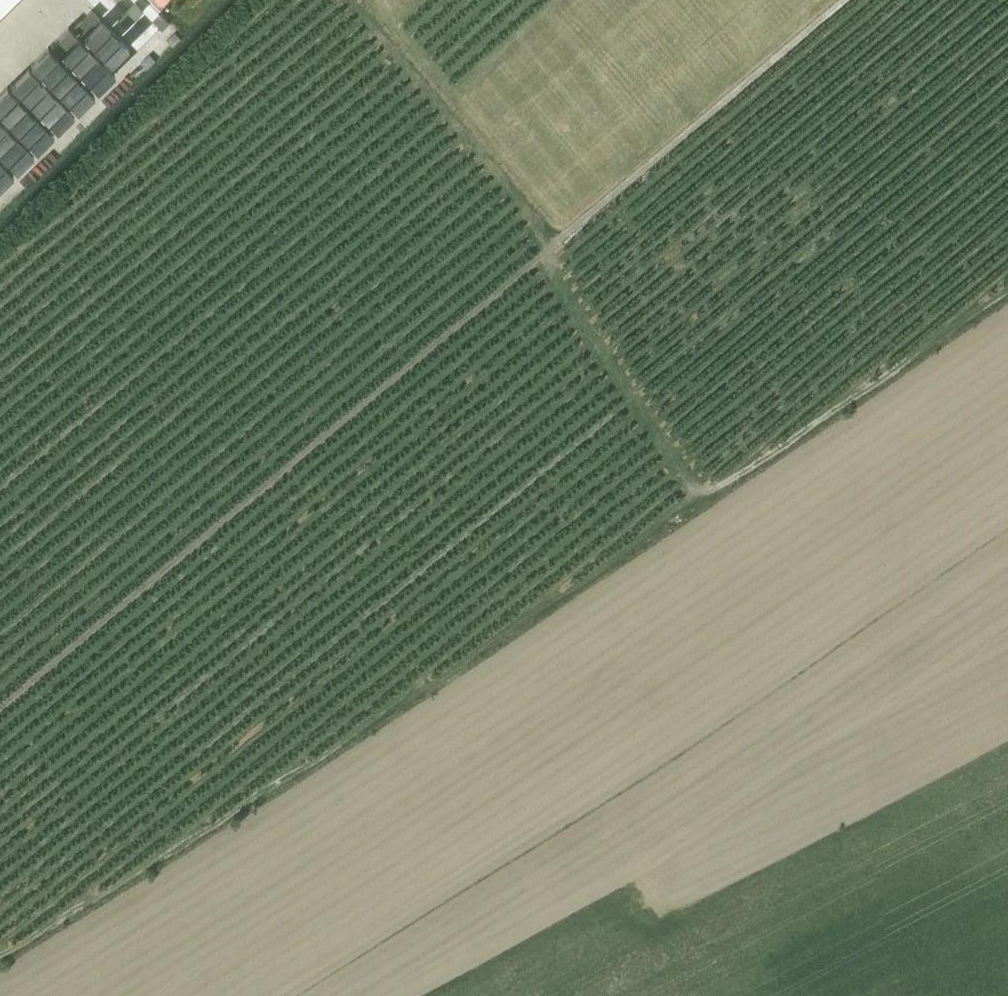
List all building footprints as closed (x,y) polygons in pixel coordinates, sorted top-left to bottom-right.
[(13,0),(0,0),(0,13),(13,0)] [(174,34),(166,41),(172,47),(180,40),(174,34)] [(148,54),(140,63),(146,69),(155,60),(148,54)]
